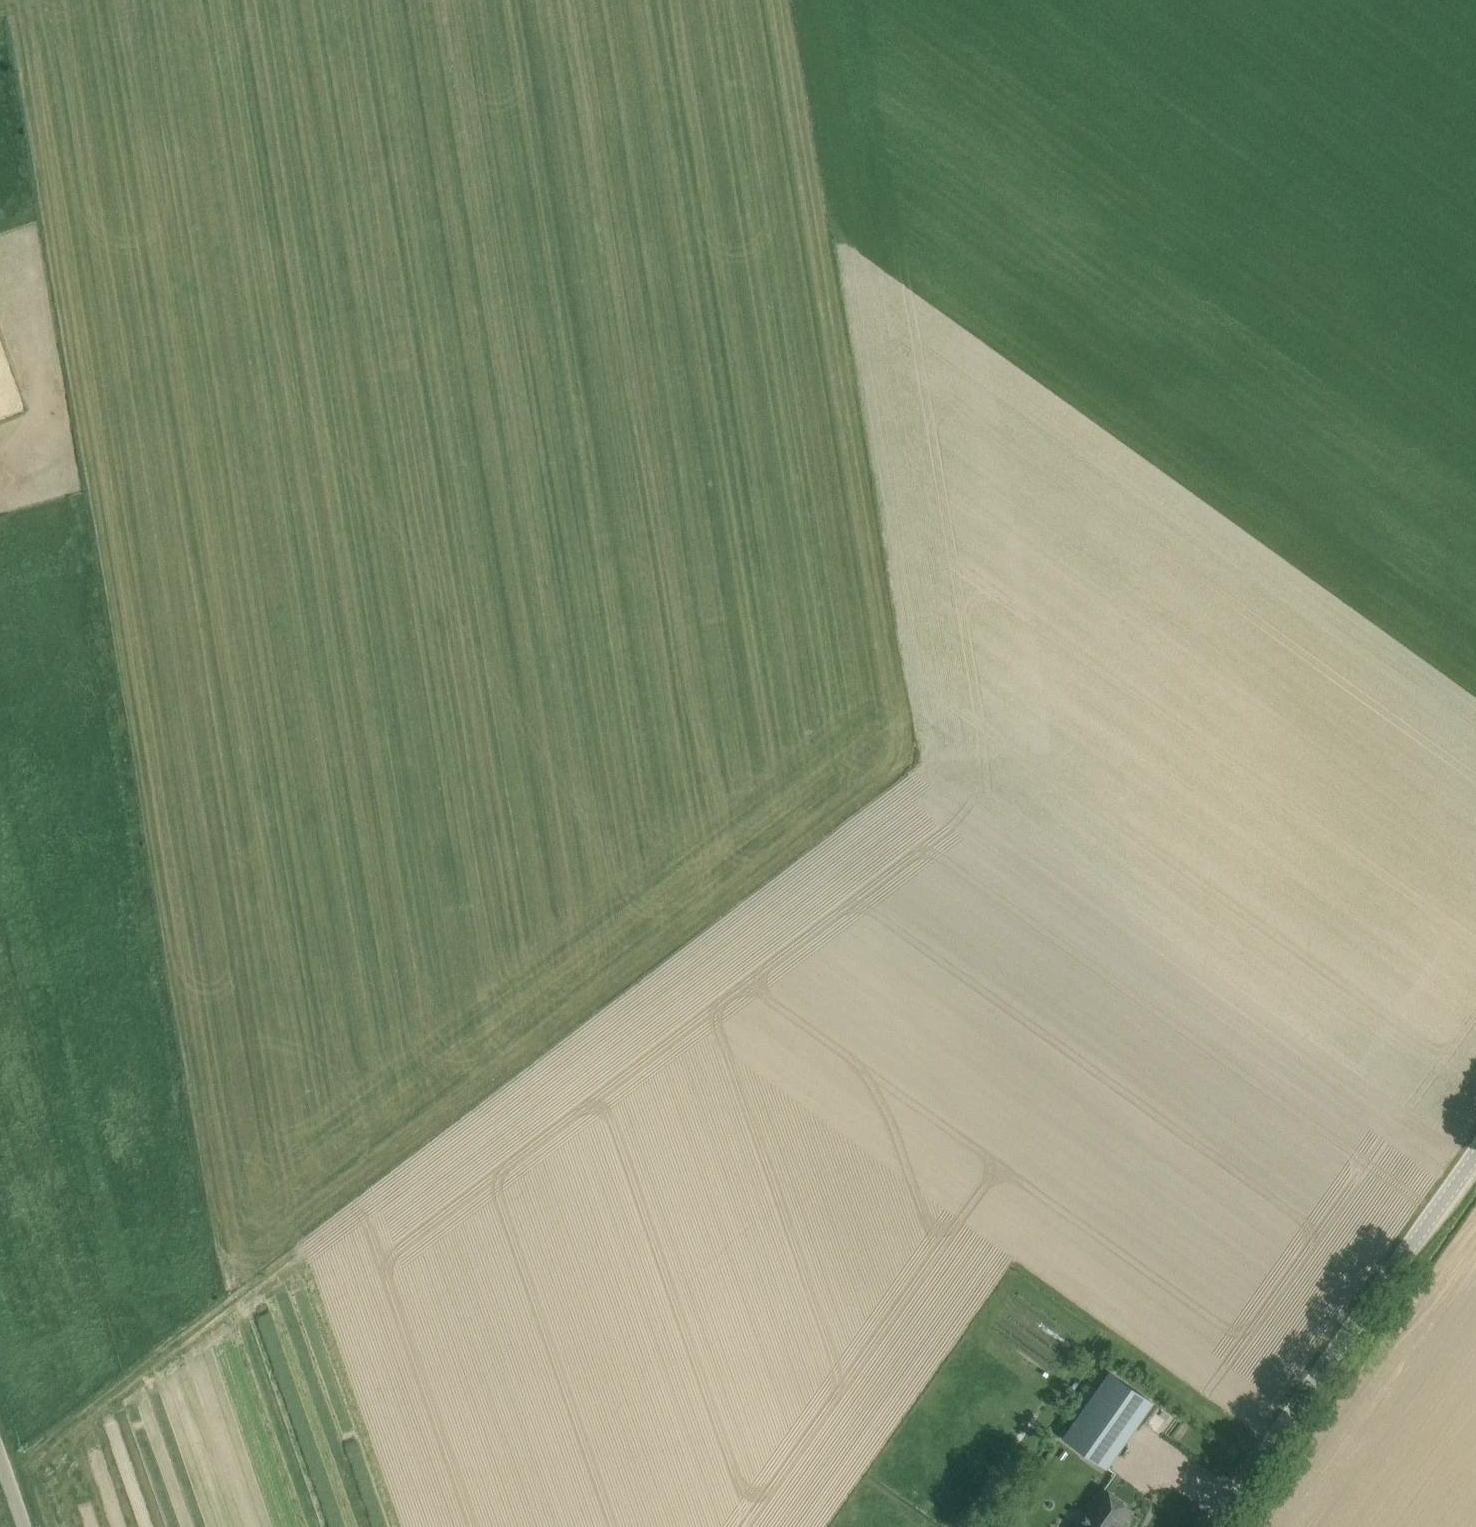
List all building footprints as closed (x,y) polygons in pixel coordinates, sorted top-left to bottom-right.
[(1108,1467),(1154,1401),(1111,1371),(1065,1437),(1108,1467)] [(1077,1526),(1119,1526),(1132,1508),(1104,1489),(1077,1526)]
